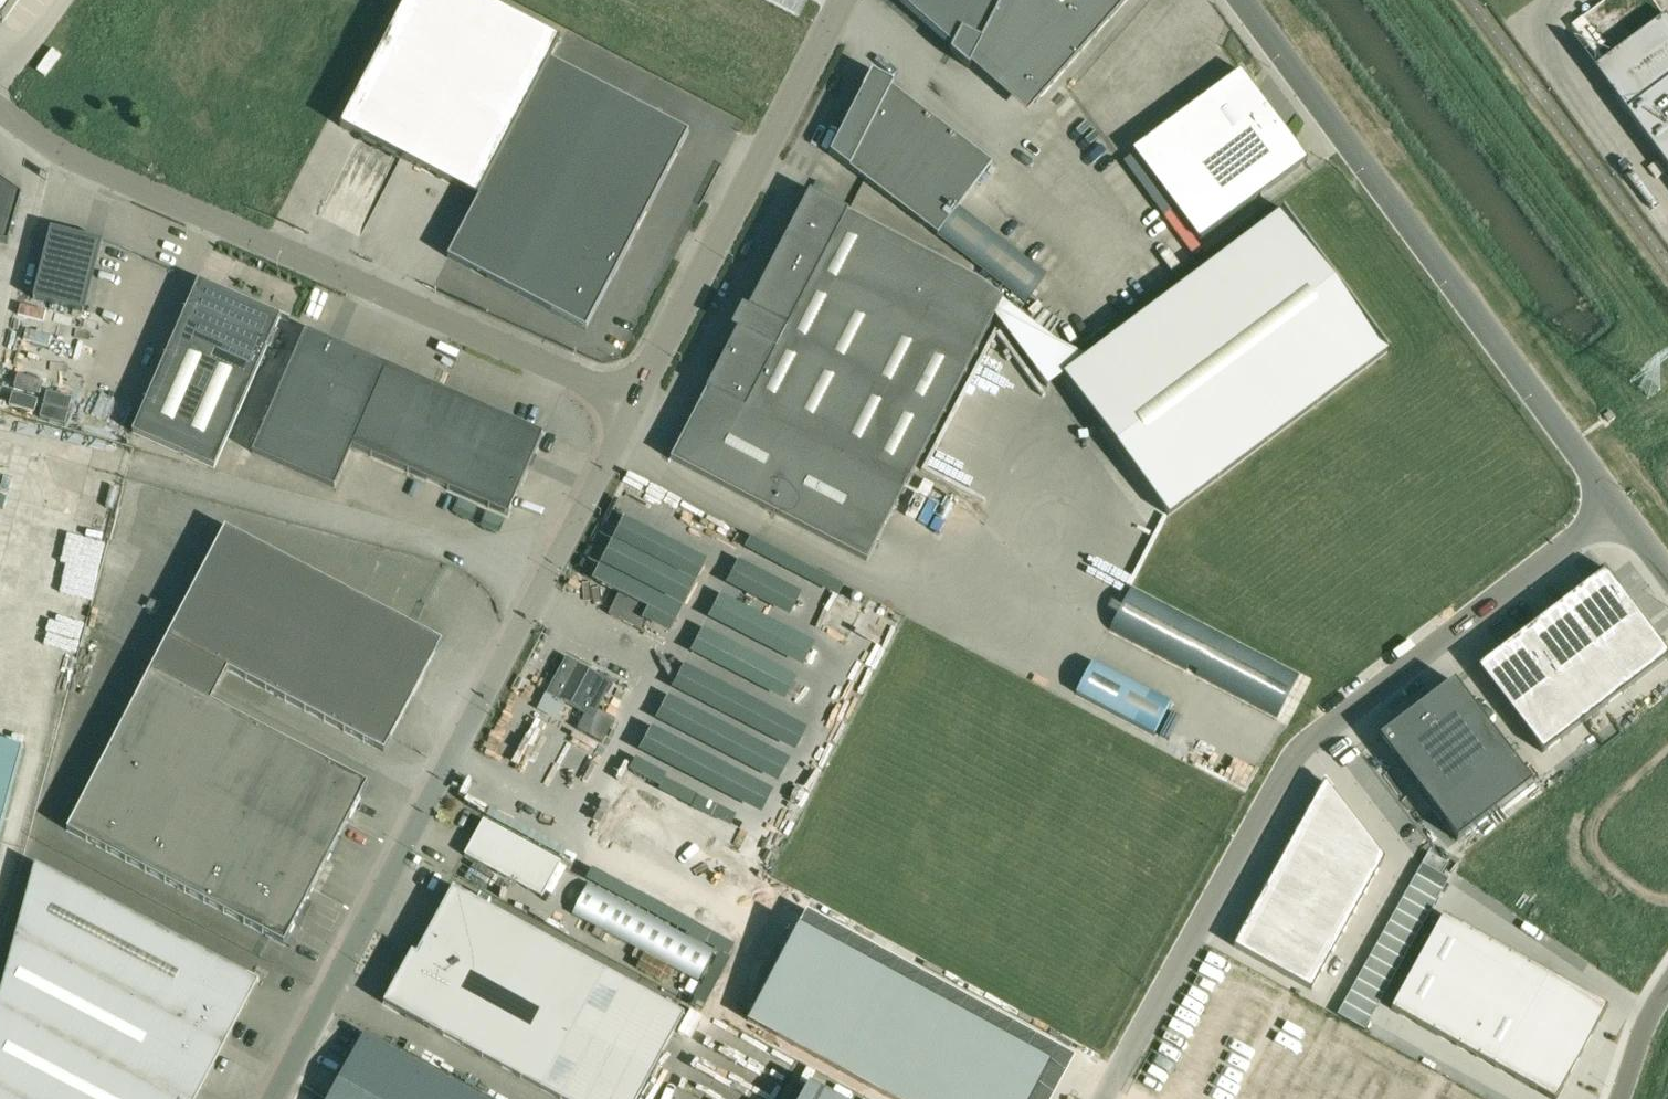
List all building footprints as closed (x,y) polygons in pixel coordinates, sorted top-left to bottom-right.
[(3,23),(20,0),(0,0),(0,21),(3,23)] [(483,0),(407,0),(340,127),(478,199),(560,40),(483,0)] [(1036,103),(1126,0),(910,0),(906,7),(952,47),(950,52),(969,69),(978,52),(1036,103)] [(1097,68),(1160,0),(1131,0),(1082,53),(1097,68)] [(1593,67),(1626,112),(1667,81),(1667,21),(1664,15),(1593,67)] [(550,60),(447,257),(586,329),(688,132),(550,60)] [(892,87),(894,83),(871,71),(830,153),(937,235),(992,163),(892,87)] [(1241,71),(1133,150),(1198,240),(1307,160),(1241,71)] [(1667,169),(1667,81),(1626,112),(1667,169)] [(8,244),(21,197),(0,181),(0,242),(8,244)] [(867,562),(1005,295),(848,213),(848,212),(809,192),(706,390),(707,390),(671,460),(867,562)] [(1063,375),(1169,516),(1388,352),(1282,210),(1086,358),(1063,375)] [(1046,272),(967,211),(945,238),(1026,303),(1046,272)] [(102,241),(51,228),(33,299),(85,311),(102,241)] [(280,317),(199,281),(133,431),(214,467),(280,317)] [(352,447),(387,366),(306,330),(253,453),(334,488),(352,447)] [(352,447),(508,515),(543,434),(387,366),(352,447)] [(228,669),(384,751),(442,641),(226,528),(159,655),(219,686),(228,669)] [(1562,604),(1628,689),(1667,659),(1667,655),(1620,591),(1621,590),(1604,567),(1582,585),(1584,587),(1562,604)] [(1538,618),(1518,633),(1586,722),(1628,689),(1562,604),(1540,621),(1538,618)] [(1500,651),(1478,668),(1544,754),(1586,722),(1518,633),(1498,649),(1500,651)] [(67,830),(284,944),(362,796),(356,778),(211,702),(219,686),(159,655),(67,830)] [(578,666),(560,699),(582,711),(600,677),(578,666)] [(1532,784),(1454,681),(1379,738),(1458,841),(1532,784)] [(578,730),(602,743),(609,731),(584,718),(578,730)] [(22,748),(0,742),(0,830),(22,748)] [(1325,782),(1234,947),(1313,990),(1385,859),(1325,782)] [(542,897),(561,862),(483,820),(465,855),(542,897)] [(1428,852),(1337,1015),(1364,1030),(1449,879),(1441,875),(1448,863),(1428,852)] [(17,937),(225,1045),(259,981),(36,863),(17,937)] [(572,915),(699,982),(716,950),(589,883),(572,915)] [(684,1014),(453,888),(416,955),(412,953),(385,1003),(560,1098),(638,1098),(684,1014)] [(1391,1009),(1553,1098),(1557,1098),(1608,1007),(1443,915),(1391,1009)] [(193,1080),(203,1084),(225,1045),(17,937),(0,1000),(0,1019),(157,1098),(183,1098),(193,1080)] [(0,1019),(0,1098),(157,1098),(0,1019)] [(367,1039),(334,1098),(476,1098),(367,1039)] [(809,1083),(801,1098),(838,1098),(809,1083)]
